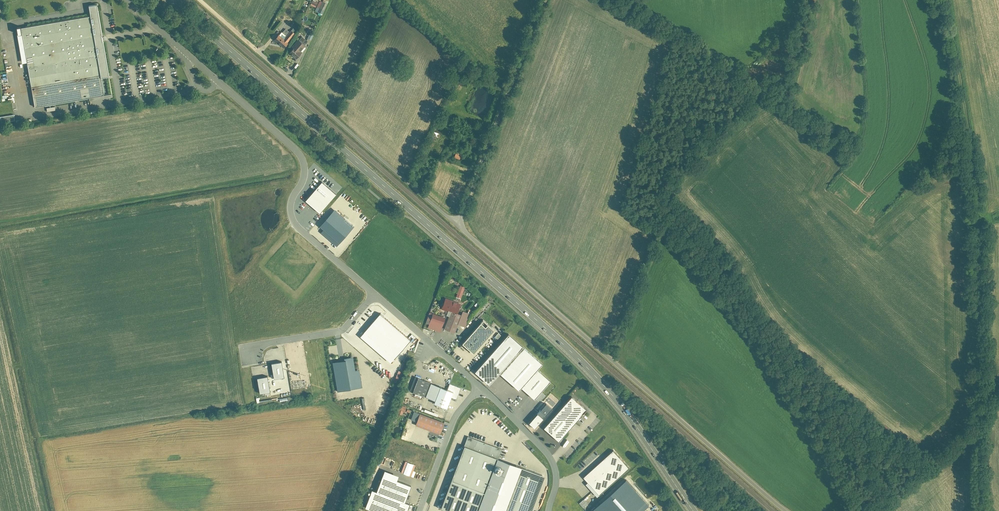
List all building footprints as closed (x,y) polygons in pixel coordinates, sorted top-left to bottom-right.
[(320,0),(315,11),(323,14),(329,0),(328,0),(323,0),(322,1),(320,0)] [(22,63),(27,62),(31,88),(108,76),(97,6),(89,8),(90,18),(22,28),(22,33),(18,34),(22,63)] [(281,32),(274,40),(284,48),(295,35),(290,30),(286,36),(281,32)] [(304,44),(298,40),(289,53),(297,59),(302,53),(299,50),(304,44)] [(338,194),(323,181),(307,200),(321,213),(338,194)] [(356,226),(336,209),(321,226),(325,230),(322,232),(338,246),(356,226)] [(462,304),(446,298),(442,308),(458,314),(462,304)] [(450,312),(443,329),(455,334),(462,317),(450,312)] [(411,339),(381,313),(361,336),(391,362),(411,339)] [(433,313),(428,329),(440,333),(446,317),(433,313)] [(496,329),(485,319),(464,343),(475,353),(496,329)] [(544,363),(510,333),(476,371),(491,384),(501,372),(521,389),(523,386),(539,368),(544,363)] [(339,391),(364,387),(361,369),(357,370),(354,356),(346,358),(346,359),(334,362),(339,391)] [(283,361),(273,363),(275,378),(286,376),(283,361)] [(539,368),(523,386),(536,398),(552,380),(539,368)] [(269,376),(259,377),(261,393),(272,391),(269,376)] [(419,377),(414,391),(427,396),(433,382),(419,377)] [(455,391),(433,382),(427,396),(437,400),(436,403),(448,407),(455,391)] [(573,397),(545,429),(560,441),(587,410),(573,397)] [(546,403),(529,423),(535,428),(552,408),(546,403)] [(399,404),(396,412),(403,415),(406,406),(399,404)] [(420,414),(416,425),(439,435),(444,424),(420,414)] [(469,436),(442,508),(449,510),(533,510),(547,475),(500,457),(503,448),(469,436)] [(630,466),(614,448),(585,475),(601,493),(630,466)] [(385,470),(376,492),(372,490),(365,508),(373,510),(406,510),(409,504),(405,502),(412,485),(397,479),(398,475),(385,470)] [(600,510),(643,510),(649,505),(627,480),(597,507),(600,510)] [(579,502),(583,507),(588,503),(584,499),(579,502)]
